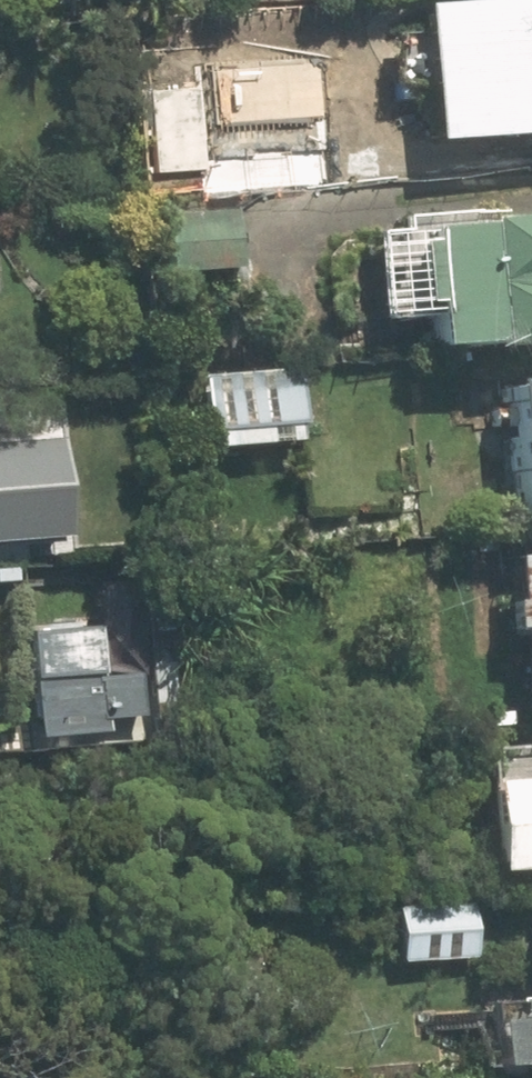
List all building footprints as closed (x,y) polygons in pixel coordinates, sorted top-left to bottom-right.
[(423,22),(389,24),(392,81),(429,80),(432,140),(531,136),(531,0),(422,0),(423,22)] [(436,342),(531,339),(531,218),(377,224),(380,309),(435,307),(436,342)] [(316,360),(204,369),(210,453),(322,445),(316,360)] [(516,519),(531,519),(531,371),(514,371),(516,519)] [(69,545),(64,435),(0,438),(0,548),(69,545)] [(511,547),(514,624),(531,624),(531,546),(511,547)] [(104,619),(35,621),(39,741),(140,738),(138,667),(106,668),(104,619)] [(495,780),(498,866),(531,864),(531,779),(495,780)] [(479,890),(394,890),(395,962),(479,962),(479,890)] [(493,1061),(531,1061),(531,995),(492,995),(493,1061)]
